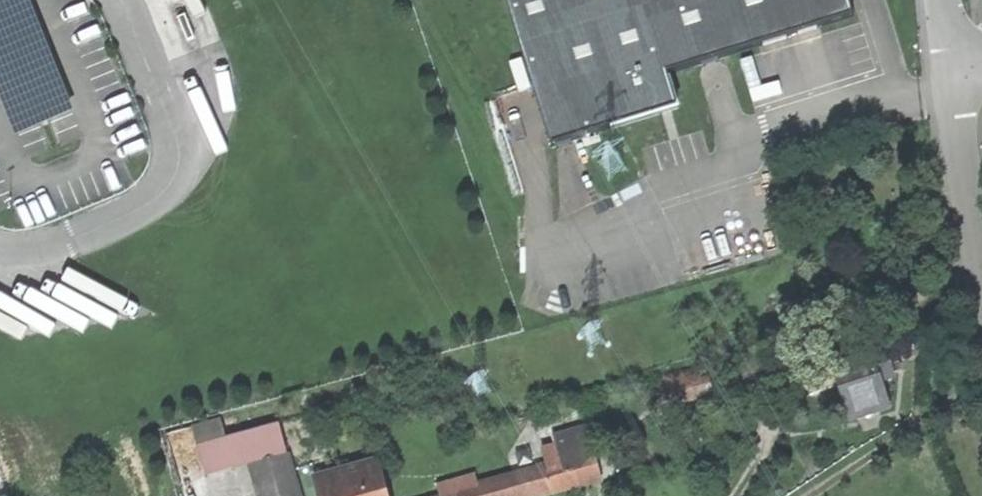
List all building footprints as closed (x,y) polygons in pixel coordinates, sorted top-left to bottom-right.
[(16,133),(71,111),(27,0),(0,0),(0,92),(16,133)] [(853,17),(848,0),(507,0),(552,148),(679,109),(668,76),(853,17)] [(845,400),(851,418),(888,406),(880,381),(893,377),(883,347),(833,363),(840,386),(845,400)] [(811,395),(840,386),(833,363),(829,351),(800,361),(811,395)] [(672,376),(679,404),(713,395),(707,371),(703,372),(702,369),(672,376)] [(205,476),(251,464),(285,454),(277,424),(227,438),(222,419),(192,428),(205,476)] [(556,436),(564,462),(570,460),(577,482),(603,474),(588,426),(556,436)] [(260,495),(297,495),(285,454),(251,464),(260,495)] [(320,495),(387,495),(376,458),(314,477),(320,495)] [(465,495),(528,495),(577,482),(570,460),(564,462),(475,489),(464,492),(465,495)] [(464,492),(475,489),(471,475),(438,485),(441,495),(465,495),(464,492)]
